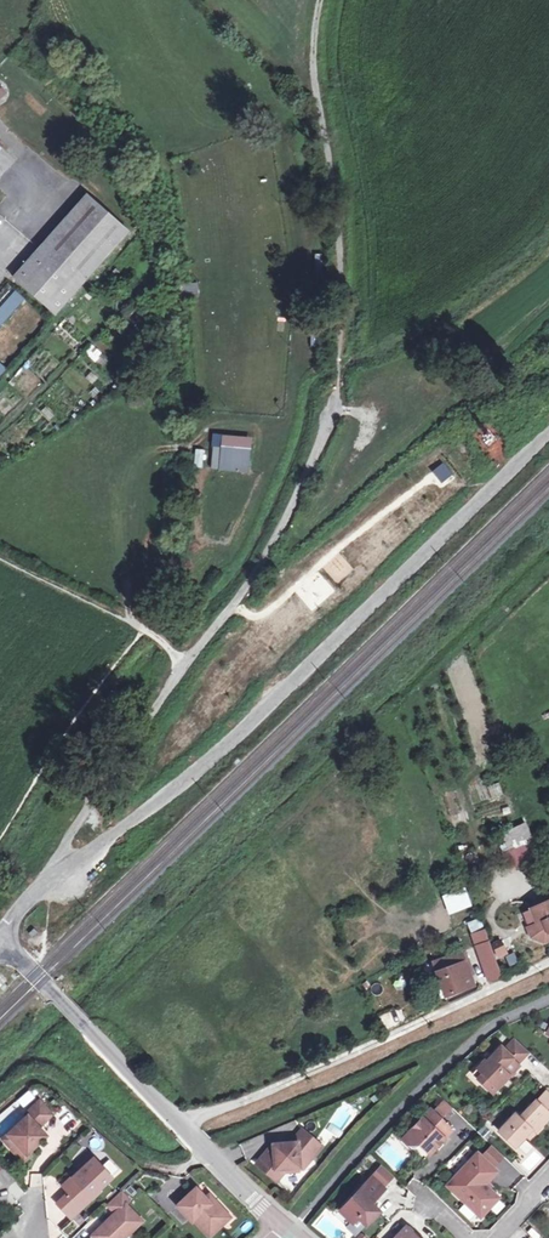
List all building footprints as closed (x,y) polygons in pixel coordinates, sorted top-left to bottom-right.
[(55,315),(129,232),(86,194),(39,247),(12,277),(55,315)] [(178,282),(179,298),(198,297),(197,281),(178,282)] [(311,302),(321,302),(321,283),(311,283),(311,302)] [(321,327),(321,302),(311,302),(311,327),(321,327)] [(97,361),(102,350),(89,344),(84,354),(97,361)] [(221,447),(222,435),(213,434),(211,446),(214,447),(211,468),(219,469),(221,447)] [(222,435),(221,447),(251,450),(252,438),(222,435)] [(251,450),(221,447),(219,469),(249,472),(251,450)] [(204,450),(196,449),(194,467),(203,467),(204,450)] [(452,476),(443,465),(434,473),(443,483),(452,476)] [(490,797),(501,795),(499,782),(488,784),(490,797)] [(497,832),(507,867),(530,861),(527,850),(535,848),(527,823),(497,832)] [(464,886),(440,894),(447,913),(471,905),(464,886)] [(531,908),(536,922),(548,917),(548,901),(531,908)] [(536,922),(519,930),(527,949),(548,940),(548,917),(536,922)] [(488,935),(507,926),(504,918),(486,927),(488,935)] [(30,933),(34,938),(39,933),(35,928),(30,933)] [(472,944),(487,981),(502,975),(487,938),(472,944)] [(503,941),(492,947),(496,957),(508,952),(503,941)] [(462,952),(449,957),(452,966),(465,961),(462,952)] [(449,957),(434,962),(445,996),(473,985),(469,973),(456,977),(452,966),(449,957)] [(465,961),(452,966),(456,977),(469,973),(465,961)] [(391,1013),(383,1018),(388,1027),(397,1022),(391,1013)] [(488,1078),(483,1083),(493,1093),(519,1065),(512,1059),(517,1054),(522,1059),(529,1051),(515,1038),(508,1046),(512,1049),(508,1052),(501,1046),(488,1061),(485,1060),(477,1068),(488,1078)] [(488,1078),(477,1068),(472,1073),(483,1083),(488,1078)] [(537,1101),(546,1109),(548,1106),(548,1093),(547,1091),(537,1101)] [(445,1100),(434,1112),(440,1118),(451,1107),(445,1100)] [(532,1129),(535,1133),(548,1118),(548,1112),(546,1109),(537,1101),(536,1100),(520,1117),(516,1113),(499,1131),(516,1147),(526,1135),(532,1129)] [(35,1142),(45,1133),(39,1127),(52,1114),(40,1101),(26,1114),(28,1116),(3,1139),(13,1150),(19,1145),(27,1154),(37,1145),(35,1142)] [(441,1142),(453,1130),(440,1118),(434,1112),(431,1109),(403,1139),(408,1144),(420,1144),(430,1153),(436,1147),(441,1142)] [(301,1129),(290,1143),(298,1142),(306,1133),(301,1129)] [(535,1133),(532,1129),(526,1135),(530,1139),(535,1133)] [(45,1133),(35,1142),(37,1145),(47,1135),(45,1133)] [(274,1144),(257,1163),(271,1175),(276,1169),(288,1168),(292,1171),(302,1170),(322,1146),(306,1133),(298,1142),(290,1143),(274,1144)] [(27,1154),(19,1145),(13,1150),(24,1161),(29,1156),(27,1154)] [(492,1146),(482,1156),(493,1167),(504,1156),(492,1146)] [(529,1176),(546,1158),(533,1146),(516,1164),(529,1176)] [(478,1153),(447,1185),(481,1217),(499,1198),(485,1184),(497,1171),(493,1167),(482,1156),(478,1153)] [(82,1170),(94,1159),(90,1154),(78,1165),(82,1170)] [(70,1193),(58,1204),(71,1218),(99,1191),(98,1190),(111,1177),(94,1159),(82,1170),(64,1187),(70,1193)] [(276,1169),(271,1175),(277,1180),(285,1172),(292,1171),(288,1168),(276,1169)] [(372,1203),(376,1198),(375,1197),(384,1188),(371,1175),(361,1186),(363,1186),(361,1188),(340,1210),(353,1223),(358,1217),(366,1224),(380,1211),(376,1207),(372,1203)] [(196,1188),(177,1205),(193,1221),(194,1220),(210,1237),(225,1222),(218,1214),(223,1209),(215,1200),(211,1203),(206,1198),(196,1188)] [(107,1204),(115,1213),(95,1232),(101,1237),(125,1237),(143,1221),(126,1203),(130,1200),(121,1191),(107,1204)] [(210,1194),(206,1198),(211,1203),(215,1200),(210,1194)] [(372,1203),(376,1207),(380,1202),(376,1198),(372,1203)] [(223,1209),(218,1214),(225,1222),(231,1217),(223,1209)] [(407,1226),(395,1237),(419,1237),(407,1226)]
